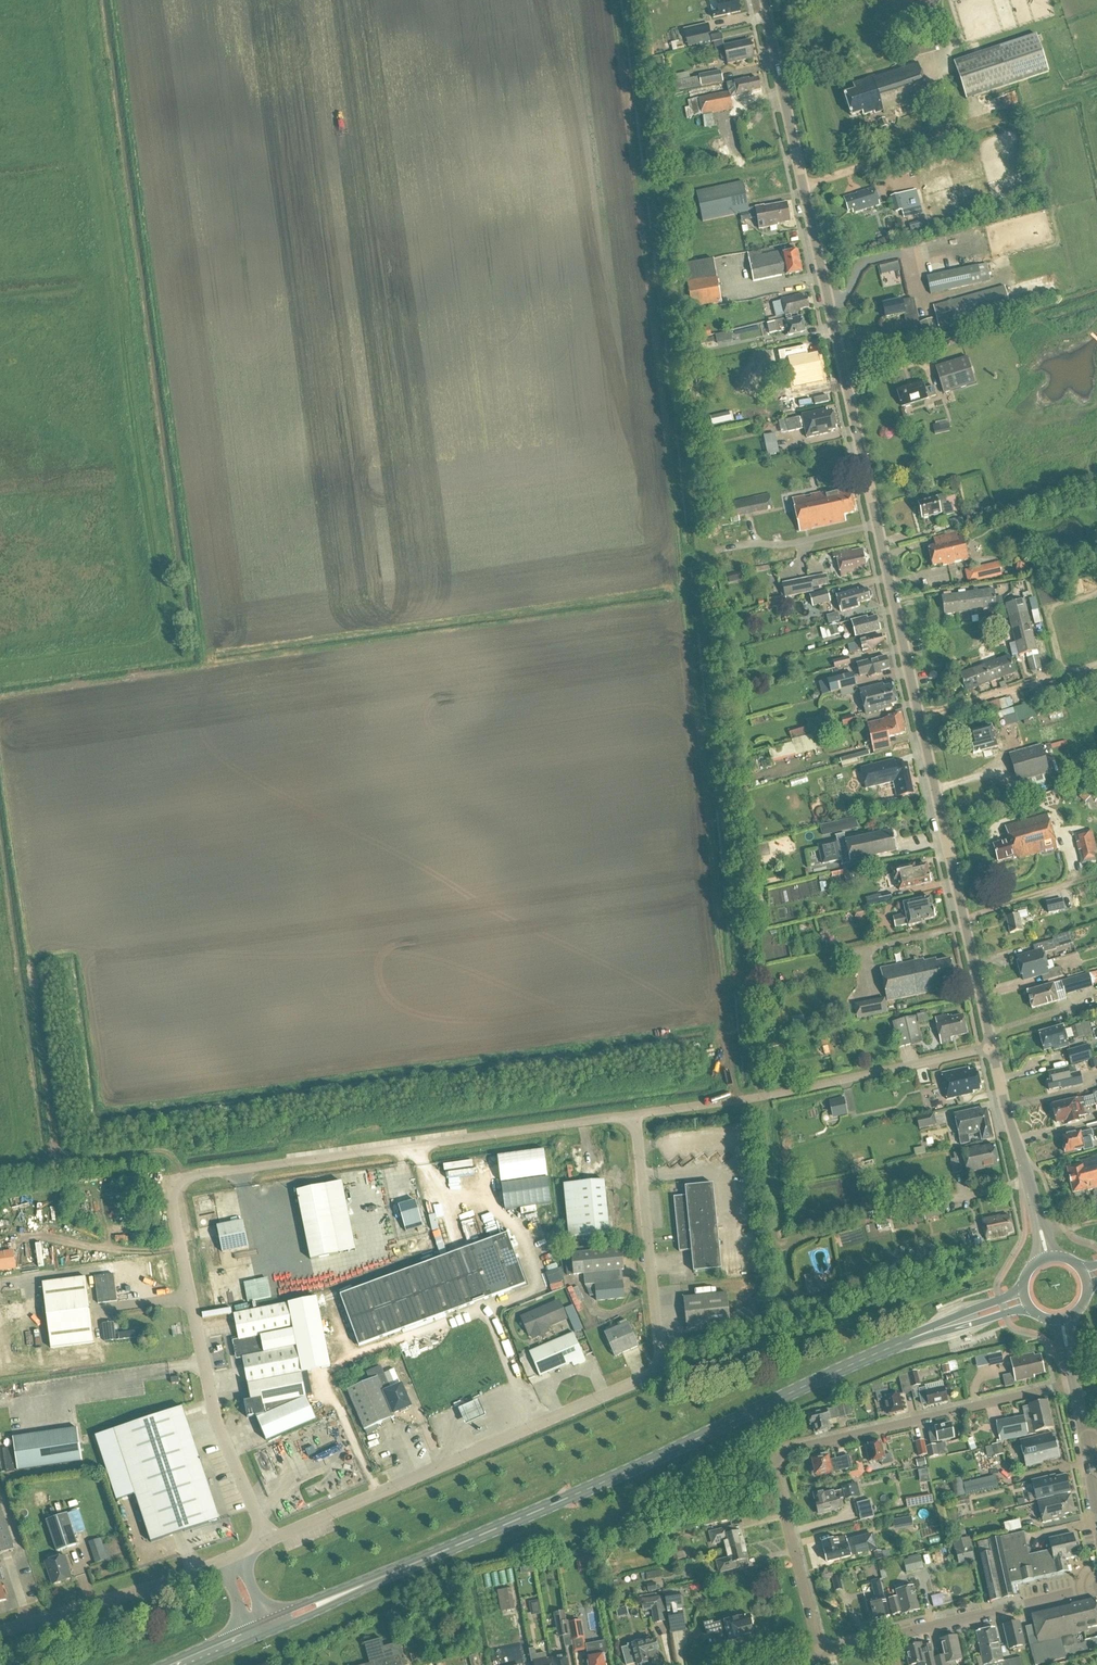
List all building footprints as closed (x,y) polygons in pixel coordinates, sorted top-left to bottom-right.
[(721,2),(716,3),(719,12),(712,14),(714,19),(740,13),(737,0),(721,0),(721,2)] [(708,24),(683,30),(685,40),(687,40),(689,49),(710,44),(708,35),(710,34),(708,24)] [(712,44),(723,41),(722,35),(711,38),(712,44)] [(968,58),(954,62),(967,101),(1028,81),(1050,74),(1037,35),(968,58)] [(722,62),(727,61),(728,65),(754,60),(750,41),(724,47),(725,53),(720,54),(722,62)] [(663,59),(653,60),(654,69),(664,68),(663,59)] [(929,99),(917,64),(855,84),(853,85),(855,92),(844,95),(851,117),(862,114),(863,117),(874,113),(874,115),(883,112),(884,114),(929,99)] [(699,76),(701,87),(723,83),(721,71),(699,76)] [(699,79),(673,84),(675,94),(701,89),(699,79)] [(734,83),(735,85),(725,87),(727,94),(728,94),(728,95),(736,93),(737,98),(752,95),(752,93),(761,91),(758,80),(749,82),(749,80),(734,83)] [(728,94),(727,94),(698,100),(701,116),(731,110),(728,95),(728,94)] [(883,120),(879,121),(881,129),(888,127),(885,119),(883,120)] [(777,225),(789,223),(786,204),(767,208),(767,209),(763,209),(763,207),(754,209),(748,210),(743,183),(696,191),(702,221),(748,212),(750,219),(756,218),(758,230),(777,227),(777,225)] [(880,206),(874,189),(856,195),(857,197),(853,198),(852,196),(844,199),(848,212),(852,211),(853,214),(880,206)] [(915,191),(891,198),(895,214),(902,212),(904,220),(921,215),(919,207),(915,191)] [(909,225),(911,234),(925,231),(922,221),(909,225)] [(889,238),(878,241),(881,250),(891,247),(889,238)] [(787,277),(802,273),(797,252),(782,255),(781,252),(748,260),(753,282),(783,276),(783,277),(786,276),(786,277),(787,277)] [(691,310),(721,304),(713,261),(685,266),(688,284),(687,284),(691,310)] [(898,263),(888,265),(890,274),(900,271),(898,263)] [(987,266),(927,278),(931,297),(982,286),(981,280),(990,278),(987,266)] [(938,329),(1011,309),(1005,286),(932,307),(938,329)] [(803,299),(802,295),(781,300),(785,318),(801,314),(800,310),(809,308),(807,298),(803,299)] [(919,326),(913,300),(902,302),(894,304),(894,303),(891,304),(883,306),(886,319),(887,319),(893,318),(904,315),(905,318),(907,318),(909,328),(919,326)] [(804,332),(806,330),(805,327),(803,326),(801,319),(792,321),(789,322),(789,321),(783,322),(783,321),(776,323),(775,323),(768,325),(770,335),(786,332),(787,338),(804,334),(805,334),(804,332)] [(924,339),(935,335),(930,319),(918,323),(924,339)] [(709,329),(696,332),(697,340),(711,337),(709,329)] [(723,334),(715,336),(717,345),(725,343),(723,334)] [(921,336),(913,338),(915,347),(923,345),(921,336)] [(818,380),(821,379),(817,357),(808,358),(805,344),(781,348),(783,362),(791,360),(795,384),(803,383),(803,385),(812,384),(819,382),(818,380)] [(943,394),(976,384),(967,358),(935,368),(943,394)] [(911,405),(936,397),(933,387),(924,390),(921,381),(913,384),(913,385),(896,390),(902,408),(904,407),(905,408),(910,406),(911,405)] [(827,413),(827,410),(826,411),(802,416),(802,417),(785,421),(788,433),(805,430),(807,439),(828,434),(828,432),(837,430),(833,412),(827,413)] [(721,415),(723,424),(732,422),(730,413),(721,415)] [(948,421),(936,424),(936,426),(933,426),(935,436),(941,434),(941,432),(950,430),(948,421)] [(778,431),(767,434),(772,454),(783,451),(778,431)] [(710,450),(712,464),(720,463),(718,449),(710,450)] [(826,493),(793,500),(798,526),(810,523),(811,530),(846,522),(844,516),(855,514),(850,493),(839,496),(838,492),(826,495),(826,493)] [(726,520),(772,509),(769,493),(723,503),(726,520)] [(946,506),(944,498),(937,500),(937,499),(929,501),(930,502),(918,505),(920,512),(919,514),(920,516),(922,517),(922,519),(932,517),(934,518),(938,517),(939,515),(940,515),(940,514),(943,513),(944,518),(954,515),(951,505),(946,506)] [(972,508),(971,508),(971,509),(973,516),(980,514),(983,513),(981,506),(977,507),(972,508)] [(962,518),(945,522),(947,530),(964,526),(962,518)] [(957,539),(956,534),(940,538),(940,542),(933,544),(934,547),(928,548),(932,567),(943,565),(943,567),(968,561),(963,537),(957,539)] [(837,559),(838,562),(841,575),(862,571),(862,568),(866,567),(862,550),(852,552),(851,549),(832,553),(834,560),(837,559)] [(998,563),(965,571),(968,585),(1002,577),(998,563)] [(1018,565),(1016,574),(1029,575),(1030,569),(1025,568),(1025,566),(1018,565)] [(735,574),(727,575),(729,584),(736,582),(735,574)] [(826,575),(782,584),(785,599),(814,593),(813,588),(828,585),(826,575)] [(1069,584),(1072,597),(1085,594),(1082,581),(1069,584)] [(859,593),(858,590),(836,597),(841,613),(859,608),(858,605),(870,601),(872,598),(870,592),(867,591),(859,593)] [(994,590),(980,592),(983,611),(997,609),(994,590)] [(810,596),(812,605),(813,607),(831,602),(828,591),(810,596)] [(980,592),(967,594),(969,612),(983,611),(980,592)] [(967,594),(954,596),(956,614),(969,612),(967,594)] [(956,614),(954,596),(942,597),(944,616),(956,614)] [(783,601),(782,597),(769,600),(770,608),(790,604),(789,600),(783,601)] [(1034,599),(1029,600),(1031,611),(1037,609),(1034,599)] [(1006,605),(1009,616),(1027,612),(1024,601),(1006,605)] [(1009,616),(1012,629),(1030,624),(1027,612),(1009,616)] [(856,638),(880,632),(876,618),(867,620),(867,618),(852,622),(856,638)] [(1012,629),(1015,642),(1033,637),(1030,624),(1012,629)] [(836,625),(828,627),(831,638),(839,635),(836,625)] [(881,639),(881,636),(860,641),(861,642),(848,645),(850,654),(863,651),(863,653),(872,651),(875,650),(874,648),(883,646),(882,643),(883,642),(883,640),(881,639)] [(1033,637),(1015,642),(1019,656),(1037,652),(1033,637)] [(1038,656),(1027,659),(1031,673),(1042,670),(1038,656)] [(994,662),(1001,679),(1015,674),(1009,657),(994,662)] [(849,658),(833,662),(835,669),(851,665),(849,658)] [(889,670),(886,658),(857,665),(860,677),(861,677),(861,676),(867,674),(869,679),(881,676),(880,673),(889,670)] [(994,662),(982,667),(989,684),(1001,679),(994,662)] [(982,667),(971,671),(977,688),(989,684),(982,667)] [(977,688),(971,671),(960,675),(966,692),(967,692),(972,690),(977,688)] [(852,672),(828,678),(831,692),(856,685),(852,672)] [(1048,694),(1059,690),(1057,682),(1045,685),(1048,694)] [(891,705),(897,704),(893,686),(884,688),(883,685),(859,691),(866,716),(892,709),(891,705)] [(1033,701),(1000,711),(1002,718),(1018,713),(1020,721),(1037,716),(1033,701)] [(855,714),(841,718),(843,726),(857,722),(855,714)] [(905,734),(900,715),(884,719),(884,720),(880,721),(880,722),(868,725),(868,724),(867,724),(874,752),(890,748),(891,748),(888,738),(905,734)] [(789,733),(791,740),(808,735),(806,728),(789,733)] [(991,750),(997,748),(991,728),(968,734),(971,745),(970,745),(973,755),(983,752),(985,759),(993,756),(991,750)] [(1018,783),(1049,774),(1041,746),(1009,755),(1018,783)] [(895,767),(894,761),(861,769),(866,789),(893,782),(897,797),(896,797),(913,794),(907,764),(895,767)] [(867,803),(863,808),(868,811),(872,806),(867,803)] [(1058,850),(1048,815),(1022,822),(1005,827),(1009,841),(993,845),(998,862),(1014,858),(1014,859),(1015,859),(1014,859),(1019,858),(1019,860),(1058,850)] [(824,834),(837,831),(858,826),(857,825),(856,819),(842,823),(820,828),(822,835),(824,834)] [(844,835),(836,837),(837,841),(818,846),(822,865),(842,861),(843,866),(850,864),(850,863),(897,852),(895,843),(894,841),(894,840),(892,832),(845,842),(844,835)] [(1095,859),(1096,858),(1096,854),(1092,833),(1077,837),(1083,862),(1095,859)] [(897,881),(898,886),(899,891),(931,884),(931,883),(932,882),(933,882),(931,876),(929,875),(926,865),(915,868),(914,866),(892,871),(894,881),(897,881)] [(866,866),(858,867),(843,871),(846,884),(861,880),(869,878),(866,866)] [(775,903),(819,894),(816,878),(772,887),(775,903)] [(753,894),(753,906),(766,905),(765,893),(753,894)] [(890,893),(878,896),(879,903),(892,900),(890,893)] [(932,909),(930,899),(903,905),(906,915),(893,918),(895,928),(908,926),(908,927),(921,924),(920,922),(935,919),(935,918),(936,916),(937,916),(936,911),(935,911),(933,910),(933,909),(932,909)] [(1056,900),(1047,902),(1049,914),(1058,912),(1056,900)] [(857,915),(868,914),(866,905),(856,907),(857,915)] [(1028,918),(1026,911),(1018,913),(1018,915),(1006,918),(1010,934),(1022,932),(1020,920),(1028,918)] [(1017,964),(1019,970),(1046,962),(1044,957),(1043,957),(1042,954),(1056,950),(1054,944),(1060,942),(1059,939),(1033,947),(1035,953),(1017,958),(1019,964),(1017,964)] [(887,1002),(891,1001),(942,990),(941,984),(955,981),(951,960),(936,963),(936,960),(924,963),(923,960),(880,969),(887,1002)] [(1046,962),(1019,970),(1020,976),(1022,975),(1023,981),(1041,976),(1043,982),(1063,977),(1061,968),(1047,971),(1046,969),(1048,968),(1046,962)] [(1090,973),(1061,982),(1065,995),(1076,992),(1094,987),(1093,986),(1090,974),(1090,973)] [(1058,1002),(1053,985),(1027,992),(1032,1010),(1058,1002)] [(887,1013),(884,999),(864,1003),(855,1005),(858,1019),(867,1017),(887,1013)] [(1068,1010),(1071,1019),(1077,1017),(1075,1008),(1068,1010)] [(930,1013),(917,1016),(919,1024),(932,1021),(930,1013)] [(951,1038),(967,1035),(963,1016),(951,1019),(951,1017),(948,1018),(948,1017),(948,1016),(935,1019),(941,1045),(952,1043),(951,1038)] [(916,1017),(892,1022),(898,1049),(923,1043),(917,1017),(916,1017)] [(1083,1024),(1071,1028),(1074,1040),(1086,1037),(1083,1024)] [(1069,1047),(1063,1027),(1039,1034),(1044,1052),(1053,1049),(1054,1051),(1069,1047)] [(1067,1054),(1071,1067),(1088,1061),(1092,1060),(1088,1047),(1067,1054)] [(1089,1062),(1092,1069),(1096,1068),(1096,1065),(1095,1060),(1089,1062)] [(1049,1082),(1047,1082),(1049,1091),(1061,1089),(1061,1090),(1070,1088),(1069,1085),(1079,1083),(1077,1074),(1069,1076),(1067,1068),(1047,1073),(1049,1082)] [(935,1069),(921,1072),(924,1086),(938,1082),(935,1069)] [(945,1091),(947,1100),(947,1101),(947,1100),(974,1094),(973,1092),(981,1090),(977,1070),(969,1072),(969,1069),(941,1075),(945,1091)] [(1052,1106),(1057,1124),(1067,1121),(1068,1124),(1079,1122),(1078,1118),(1084,1116),(1082,1108),(1096,1105),(1096,1093),(1093,1094),(1094,1096),(1080,1099),(1052,1106)] [(844,1098),(829,1101),(833,1119),(848,1115),(844,1098)] [(982,1141),(992,1139),(986,1111),(980,1112),(979,1110),(954,1115),(961,1145),(969,1144),(968,1136),(981,1133),(982,1141)] [(935,1114),(916,1118),(919,1130),(937,1126),(935,1114)] [(1063,1144),(1063,1146),(1062,1148),(1063,1151),(1064,1151),(1065,1153),(1075,1151),(1077,1151),(1078,1152),(1081,1151),(1082,1150),(1083,1149),(1084,1151),(1093,1149),(1091,1138),(1093,1137),(1091,1131),(1080,1133),(1062,1138),(1063,1144)] [(951,1161),(952,1166),(954,1174),(961,1173),(961,1172),(966,1170),(967,1174),(998,1167),(993,1145),(980,1149),(978,1147),(971,1148),(971,1150),(954,1154),(955,1160),(951,1161)] [(502,1180),(555,1175),(552,1149),(485,1156),(485,1164),(504,1163),(505,1172),(501,1172),(502,1180)] [(869,1158),(859,1159),(860,1166),(870,1164),(869,1158)] [(1088,1191),(1095,1190),(1096,1198),(1096,1158),(1081,1162),(1081,1165),(1067,1169),(1073,1194),(1087,1190),(1088,1191)] [(563,1185),(569,1238),(610,1234),(605,1181),(563,1185)] [(239,1193),(237,1185),(224,1188),(226,1196),(239,1193)] [(693,1273),(721,1270),(713,1185),(685,1187),(686,1197),(674,1198),(679,1252),(691,1251),(693,1273)] [(339,1255),(325,1187),(297,1192),(311,1261),(339,1255)] [(415,1201),(398,1206),(406,1233),(423,1228),(415,1201)] [(938,1202),(921,1207),(925,1221),(942,1216),(938,1202)] [(914,1216),(922,1214),(919,1203),(911,1205),(914,1216)] [(885,1211),(887,1217),(887,1218),(901,1214),(900,1213),(911,1210),(910,1204),(885,1211)] [(885,1211),(876,1214),(878,1220),(887,1218),(887,1217),(885,1211)] [(982,1221),(986,1241),(1008,1236),(1008,1234),(1013,1232),(1009,1217),(1000,1218),(1000,1217),(982,1221)] [(223,1253),(249,1248),(243,1222),(217,1227),(223,1253)] [(526,1285),(507,1235),(340,1296),(359,1347),(401,1331),(526,1285)] [(983,1248),(982,1244),(981,1238),(974,1240),(975,1246),(976,1249),(983,1248)] [(22,1267),(19,1248),(0,1251),(0,1271),(22,1267)] [(410,1249),(381,1256),(383,1262),(411,1255),(410,1249)] [(622,1250),(572,1255),(574,1276),(584,1275),(585,1284),(585,1286),(590,1297),(596,1296),(597,1302),(625,1299),(623,1280),(622,1271),(624,1271),(622,1250)] [(814,1275),(803,1278),(808,1295),(827,1291),(824,1281),(816,1283),(814,1275)] [(51,1349),(95,1343),(86,1278),(43,1284),(51,1349)] [(268,1279),(244,1283),(248,1303),(271,1298),(268,1279)] [(730,1327),(727,1294),(684,1299),(687,1331),(730,1327)] [(236,1360),(243,1359),(247,1384),(302,1373),(330,1368),(317,1299),(234,1315),(239,1340),(232,1341),(236,1360)] [(523,1320),(520,1326),(526,1328),(529,1335),(534,1333),(536,1338),(538,1337),(544,1339),(546,1334),(548,1333),(546,1328),(563,1321),(555,1304),(522,1318),(523,1320)] [(236,1307),(207,1312),(208,1318),(237,1313),(236,1307)] [(102,1325),(105,1343),(141,1338),(140,1331),(116,1334),(114,1323),(102,1325)] [(638,1347),(628,1323),(604,1334),(614,1358),(638,1347)] [(574,1367),(586,1362),(574,1334),(529,1353),(540,1377),(572,1363),(574,1367)] [(988,1355),(990,1367),(1003,1364),(1001,1352),(988,1355)] [(1034,1376),(1044,1374),(1040,1356),(1035,1357),(1034,1354),(1010,1359),(1015,1382),(1034,1378),(1034,1376)] [(950,1372),(948,1365),(942,1366),(944,1375),(951,1373),(950,1372)] [(377,1369),(367,1373),(370,1381),(380,1377),(396,1413),(401,1411),(401,1413),(409,1410),(408,1408),(410,1407),(402,1386),(395,1370),(384,1374),(381,1367),(377,1369)] [(912,1387),(920,1386),(917,1371),(909,1373),(912,1387)] [(248,1418),(256,1417),(256,1418),(307,1397),(302,1373),(247,1384),(251,1402),(245,1403),(248,1418)] [(370,1381),(347,1391),(365,1431),(366,1431),(368,1436),(377,1432),(378,1427),(378,1425),(395,1418),(393,1414),(396,1413),(380,1377),(370,1381)] [(883,1384),(871,1386),(873,1394),(875,1394),(875,1392),(884,1390),(883,1384)] [(944,1389),(927,1393),(926,1388),(918,1390),(919,1395),(922,1405),(928,1403),(929,1406),(940,1404),(942,1404),(944,1404),(945,1403),(947,1402),(944,1389)] [(889,1397),(887,1390),(876,1393),(878,1403),(884,1401),(885,1405),(886,1404),(887,1408),(886,1409),(888,1415),(895,1413),(897,1415),(900,1414),(901,1412),(903,1411),(899,1395),(889,1397)] [(307,1398),(307,1397),(256,1418),(266,1441),(316,1420),(307,1398)] [(478,1398),(458,1408),(465,1424),(485,1414),(478,1398)] [(1053,1428),(1047,1401),(1029,1405),(1033,1423),(1026,1425),(1024,1417),(996,1422),(1000,1442),(1035,1434),(1035,1432),(1053,1428)] [(849,1403),(842,1404),(836,1406),(836,1409),(808,1415),(811,1426),(813,1425),(815,1434),(829,1431),(827,1422),(852,1416),(849,1403)] [(114,1430),(96,1437),(117,1501),(136,1495),(151,1543),(152,1543),(220,1521),(183,1408),(181,1409),(114,1430)] [(952,1434),(954,1434),(953,1428),(951,1429),(950,1424),(935,1428),(936,1432),(929,1434),(931,1444),(938,1442),(953,1439),(952,1434)] [(78,1429),(13,1439),(18,1471),(83,1462),(78,1429)] [(1053,1439),(1052,1434),(1022,1441),(1028,1466),(1031,1465),(1032,1466),(1042,1464),(1041,1462),(1060,1458),(1055,1439),(1053,1439)] [(918,1457),(927,1455),(924,1441),(915,1443),(918,1457)] [(883,1454),(880,1443),(874,1445),(872,1443),(869,1444),(868,1446),(866,1447),(869,1457),(868,1459),(870,1461),(870,1463),(881,1461),(882,1466),(893,1464),(891,1455),(885,1456),(884,1453),(883,1454)] [(992,1447),(994,1456),(995,1458),(1004,1456),(1001,1444),(992,1447)] [(928,1459),(939,1456),(936,1445),(926,1447),(928,1459)] [(994,1456),(992,1447),(985,1448),(987,1458),(994,1456)] [(844,1470),(852,1469),(849,1457),(829,1462),(827,1456),(820,1457),(819,1456),(817,1456),(815,1457),(814,1459),(812,1459),(815,1470),(813,1470),(814,1476),(816,1475),(816,1477),(831,1474),(831,1473),(837,1472),(837,1471),(844,1469),(844,1470)] [(925,1459),(916,1461),(918,1468),(926,1466),(925,1459)] [(849,1473),(850,1479),(865,1476),(862,1461),(856,1462),(858,1471),(849,1473)] [(1030,1502),(1036,1501),(1037,1501),(1070,1493),(1066,1476),(1055,1479),(1054,1477),(1033,1482),(1032,1482),(1035,1493),(1028,1495),(1030,1502)] [(966,1498),(969,1497),(999,1490),(996,1477),(963,1485),(966,1498)] [(851,1487),(850,1485),(842,1487),(843,1491),(829,1495),(828,1491),(826,1491),(818,1493),(814,1494),(818,1515),(837,1510),(837,1509),(841,1508),(839,1500),(845,1499),(845,1501),(854,1499),(853,1497),(859,1496),(856,1485),(851,1487)] [(936,1494),(910,1499),(911,1506),(938,1501),(936,1494)] [(1075,1513),(1071,1496),(1038,1504),(1043,1523),(1065,1518),(1065,1515),(1075,1513)] [(855,1504),(854,1505),(857,1516),(859,1516),(873,1512),(870,1501),(862,1503),(855,1504)] [(0,1506),(0,1555),(15,1550),(0,1506)] [(68,1514),(47,1521),(57,1552),(78,1545),(68,1514)] [(710,1520),(711,1525),(730,1521),(729,1516),(710,1520)] [(915,1516),(896,1517),(896,1525),(916,1524),(915,1516)] [(1006,1533),(1021,1529),(1019,1520),(1004,1524),(1006,1533)] [(723,1541),(726,1551),(745,1546),(741,1532),(731,1535),(729,1528),(709,1533),(712,1544),(723,1541)] [(960,1528),(953,1530),(955,1538),(963,1536),(960,1528)] [(1024,1533),(1006,1537),(1017,1584),(1045,1577),(1040,1553),(1029,1556),(1024,1533)] [(1040,1553),(1045,1577),(1069,1572),(1066,1561),(1078,1558),(1072,1534),(1048,1539),(1051,1551),(1040,1553)] [(849,1543),(848,1540),(848,1537),(822,1543),(827,1563),(851,1557),(852,1557),(852,1555),(869,1551),(866,1541),(853,1544),(853,1542),(849,1543)] [(1017,1584),(1006,1537),(989,1541),(1002,1599),(1014,1596),(1011,1585),(1017,1584)] [(663,1538),(649,1542),(651,1549),(665,1546),(663,1538)] [(958,1565),(974,1561),(969,1538),(953,1542),(958,1565)] [(101,1539),(89,1543),(96,1564),(108,1560),(101,1539)] [(1002,1599),(989,1541),(977,1543),(990,1602),(1002,1599)] [(748,1560),(745,1546),(726,1551),(728,1560),(717,1563),(719,1574),(739,1569),(738,1562),(748,1560)] [(875,1560),(883,1558),(881,1551),(873,1553),(875,1560)] [(68,1565),(65,1556),(47,1562),(54,1585),(71,1580),(66,1566),(68,1565)] [(906,1573),(923,1569),(920,1557),(903,1561),(906,1573)] [(521,1575),(535,1573),(533,1562),(519,1564),(520,1571),(521,1575)] [(839,1576),(831,1578),(835,1591),(842,1589),(839,1576)] [(879,1580),(871,1582),(875,1597),(873,1598),(873,1600),(866,1603),(871,1623),(881,1620),(889,1618),(884,1598),(879,1580)] [(652,1584),(647,1585),(648,1592),(657,1591),(657,1589),(656,1584),(652,1584)] [(904,1590),(903,1586),(895,1588),(897,1598),(889,1600),(893,1615),(901,1613),(902,1615),(919,1610),(913,1587),(904,1590)] [(507,1611),(515,1610),(511,1589),(504,1590),(507,1611)] [(945,1592),(934,1595),(937,1605),(948,1602),(945,1592)] [(678,1593),(665,1595),(669,1621),(682,1619),(678,1593)] [(661,1598),(641,1601),(643,1612),(651,1611),(653,1625),(666,1623),(661,1598)] [(543,1600),(533,1601),(534,1613),(543,1612),(543,1600)] [(1072,1636),(1078,1635),(1078,1634),(1088,1632),(1087,1629),(1096,1627),(1096,1606),(1095,1600),(1070,1605),(1071,1607),(1031,1616),(1037,1639),(1031,1640),(1031,1644),(1029,1645),(1032,1658),(1033,1658),(1035,1664),(1040,1664),(1066,1659),(1063,1645),(1073,1643),(1072,1636)] [(565,1648),(572,1646),(568,1622),(568,1621),(566,1622),(565,1612),(554,1614),(558,1638),(563,1637),(565,1648)] [(750,1617),(749,1616),(740,1619),(739,1618),(724,1622),(713,1625),(712,1622),(704,1625),(707,1635),(715,1633),(715,1635),(718,1634),(720,1643),(729,1641),(730,1643),(740,1640),(739,1637),(752,1633),(751,1627),(752,1627),(752,1626),(753,1624),(754,1624),(752,1618),(750,1617)] [(568,1622),(572,1646),(573,1653),(587,1651),(581,1620),(568,1622)] [(1025,1646),(1019,1623),(1003,1626),(1009,1650),(1025,1646)] [(976,1633),(977,1637),(983,1664),(1010,1664),(1009,1661),(1003,1662),(999,1643),(997,1639),(996,1633),(995,1628),(994,1629),(976,1633)] [(935,1658),(937,1664),(955,1664),(954,1662),(962,1661),(957,1637),(939,1641),(943,1657),(935,1658)] [(400,1663),(405,1662),(401,1643),(384,1648),(382,1640),(364,1644),(370,1664),(367,1664),(401,1664),(400,1663)] [(646,1641),(628,1646),(628,1648),(622,1649),(626,1664),(632,1664),(637,1664),(642,1664),(647,1664),(647,1660),(659,1657),(657,1651),(658,1651),(658,1650),(659,1649),(659,1648),(659,1646),(659,1645),(658,1644),(658,1643),(657,1643),(656,1642),(655,1641),(646,1643),(646,1641)] [(604,1642),(592,1644),(592,1651),(587,1651),(588,1658),(589,1664),(605,1664),(604,1663),(605,1662),(604,1657),(607,1656),(606,1656),(604,1642)] [(935,1658),(934,1659),(931,1645),(921,1647),(921,1645),(905,1649),(909,1664),(916,1664),(925,1663),(925,1664),(937,1664),(935,1658)] [(529,1650),(532,1663),(534,1662),(534,1664),(548,1664),(547,1659),(546,1654),(536,1656),(535,1649),(529,1650)] [(469,1657),(471,1664),(474,1664),(480,1663),(478,1655),(469,1657)] [(567,1656),(552,1658),(553,1664),(569,1664),(567,1656)]
